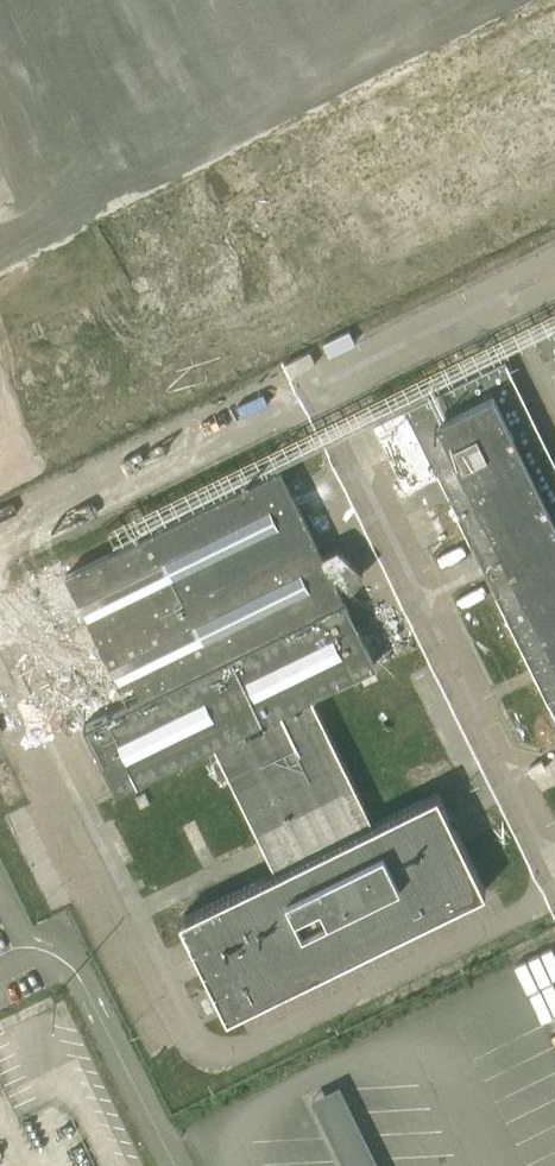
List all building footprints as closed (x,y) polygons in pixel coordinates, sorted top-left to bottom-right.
[(554,708),(554,461),(505,359),(375,423),(405,484),(438,469),(554,708)] [(227,1016),(486,887),(437,791),(372,822),(309,693),(373,662),(331,575),(339,571),(349,581),(360,571),(334,546),(320,553),(277,468),(20,596),(114,790),(211,742),(274,871),(179,918),(227,1016)] [(433,509),(426,512),(440,540),(447,537),(433,509)] [(418,934),(291,989),(297,1004),(424,949),(418,934)] [(344,1083),(318,1096),(345,1148),(370,1135),(344,1083)]
